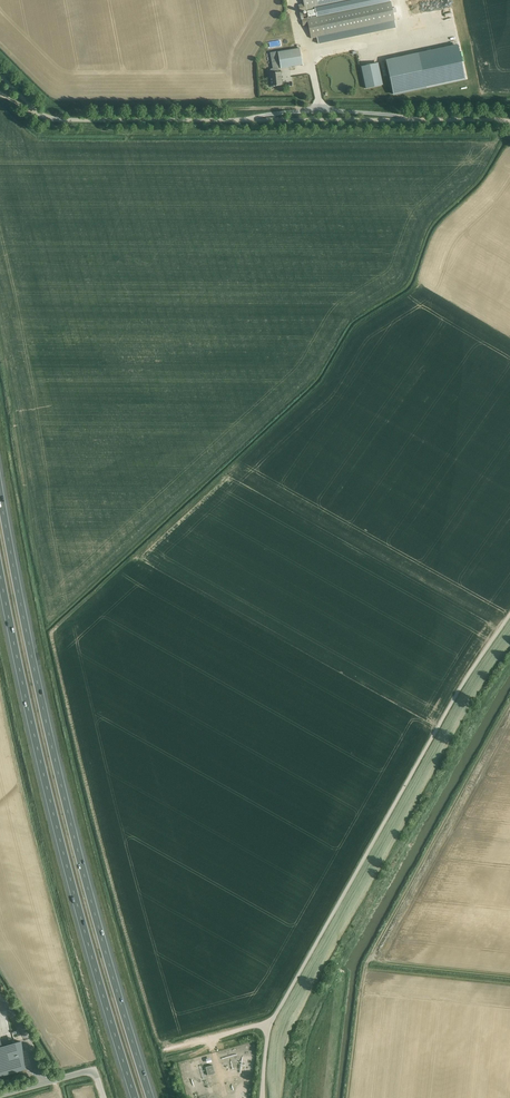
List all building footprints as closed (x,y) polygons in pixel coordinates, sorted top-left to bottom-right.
[(308,17),(304,18),(302,11),(355,0),(303,0),(304,3),(298,5),(299,12),(300,11),(303,26),(308,24),(311,38),(395,21),(390,0),(316,16),(314,9),(307,11),(308,17)] [(278,52),(281,68),(303,65),(300,48),(278,52)] [(385,60),(393,95),(426,88),(418,53),(385,60)] [(378,63),(361,66),(366,88),(382,85),(378,63)] [(282,85),(281,72),(270,73),(271,86),(282,85)] [(25,1070),(20,1052),(22,1051),(21,1041),(1,1047),(0,1042),(0,1077),(25,1070)] [(205,1067),(208,1075),(215,1074),(213,1065),(205,1067)]
